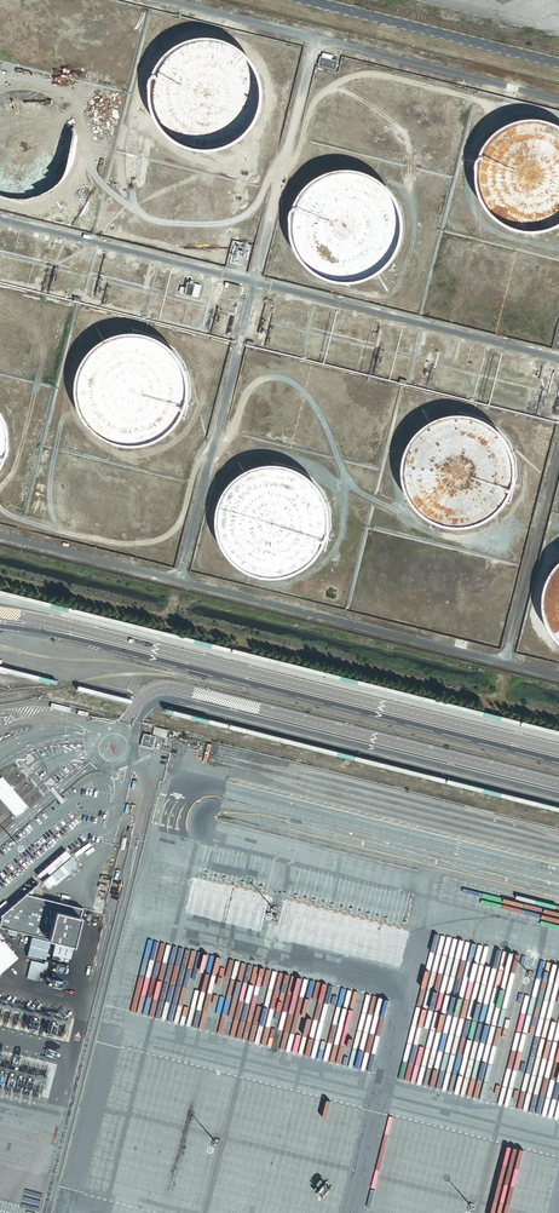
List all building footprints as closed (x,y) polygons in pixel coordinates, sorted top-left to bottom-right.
[(242,50),(237,47),(236,46),(231,43),(226,42),(222,40),(216,39),(211,39),(205,39),(199,40),(193,41),(188,43),(183,45),(179,48),(174,51),(170,54),(166,59),(162,63),(160,68),(157,72),(155,78),(154,83),(153,89),(152,95),(152,100),(153,105),(154,111),(156,117),(158,121),(161,126),(164,130),(168,135),(171,138),(176,142),(181,145),(186,148),(192,150),(197,151),(202,152),(207,153),(213,153),(218,152),(224,151),(230,149),(234,147),(239,145),(244,141),(248,137),(252,133),(256,128),(258,124),(261,119),(263,113),(265,108),(266,103),(266,98),(266,92),(265,86),(264,81),(262,75),(260,71),(258,66),(254,61),(250,57),(247,53),(242,50)] [(325,59),(323,59),(321,67),(338,71),(340,63),(333,61),(325,59)] [(21,89),(17,90),(13,91),(9,92),(6,93),(2,95),(0,96),(0,199),(1,199),(5,201),(9,202),(12,203),(16,204),(20,205),(24,205),(28,205),(33,205),(37,204),(41,204),(44,203),(48,201),(52,200),(55,198),(59,196),(62,193),(65,191),(68,188),(71,185),(73,182),(76,178),(78,175),(80,171),(81,167),(82,164),(83,160),(84,156),(85,152),(85,148),(85,144),(84,140),(84,136),(83,132),(81,128),(80,124),(78,120),(76,117),(74,113),(71,110),(69,107),(66,104),(63,102),(60,99),(56,97),(53,95),(49,94),(45,92),(41,91),(37,90),(33,90),(29,89),(25,89),(21,89)] [(558,125),(552,123),(547,121),(541,120),(536,120),(530,120),(524,121),(519,122),(513,124),(509,126),(504,129),(500,132),(495,136),(492,140),(488,144),(486,149),(483,154),(481,159),(479,164),(478,170),(478,175),(478,181),(479,187),(480,192),(482,197),(484,202),(487,207),(490,211),(494,216),(498,220),(502,223),(507,226),(512,229),(517,231),(522,232),(528,233),(533,234),(539,234),(544,233),(550,232),(556,230),(558,228),(558,125)] [(399,253),(402,247),(402,246),(404,241),(405,236),(405,230),(405,225),(405,220),(404,214),(402,209),(400,203),(398,199),(395,194),(391,189),(387,186),(383,182),(378,178),(374,176),(368,174),(362,172),(358,171),(352,170),(347,170),(342,171),(336,172),(330,173),(326,175),(320,178),(315,181),(312,184),(307,188),(304,193),(301,197),(298,202),(296,207),(294,212),(293,217),(292,222),(292,228),(293,234),(293,239),(295,245),(297,250),(300,255),(302,260),(306,264),(310,269),(314,272),(319,275),(324,278),(329,280),(333,282),(339,283),(345,284),(350,284),(355,283),(361,282),(366,281),(372,279),(376,277),(381,273),(385,270),(390,266),(393,263),(396,258),(399,253)] [(169,346),(164,342),(163,342),(159,340),(153,338),(148,336),(143,335),(138,335),(132,335),(127,336),(121,337),(115,339),(110,341),(105,344),(101,347),(96,351),(93,355),(89,359),(86,364),(84,368),(82,374),(81,378),(79,384),(79,389),(79,395),(80,401),(81,407),(83,412),(85,417),(88,422),(91,427),(95,432),(99,435),(103,439),(108,441),(113,444),(118,446),(123,447),(129,448),(134,449),(140,449),(145,448),(151,447),(156,445),(161,443),(165,440),(170,437),(175,433),(179,429),(183,424),(185,420),(188,415),(190,410),(191,404),(192,398),(193,393),(193,388),(192,382),(191,377),(189,372),(187,367),(184,362),(181,357),(177,353),(174,349),(169,346)] [(0,476),(3,472),(5,469),(6,465),(8,461),(9,457),(10,454),(11,450),(11,446),(12,441),(11,437),(11,433),(10,429),(9,425),(8,422),(7,418),(5,414),(3,411),(1,407),(0,406),(0,476)] [(509,501),(512,496),(512,495),(515,490),(516,485),(517,480),(517,474),(517,469),(517,463),(516,458),(514,453),(512,447),(510,443),(506,438),(503,434),(499,430),(494,426),(489,423),(485,421),(480,418),(474,417),(469,416),(463,415),(457,415),(452,416),(446,417),(442,419),(436,421),(431,424),(426,427),(422,430),(418,434),(415,438),(412,442),(410,448),(408,452),(406,458),(405,463),(404,469),(404,474),(405,480),(406,485),(407,491),(410,497),(413,502),(415,506),(419,510),(423,514),(427,518),(432,521),(437,523),(442,526),(448,527),(454,528),(459,529),(465,529),(470,528),(475,527),(480,525),(485,523),(490,521),(495,517),(499,514),(502,511),(506,506),(509,501)] [(327,549),(329,544),(330,543),(331,537),(333,531),(333,526),(333,520),(332,514),(331,509),(330,504),(328,499),(326,495),(322,490),(319,486),(315,481),(311,478),(306,475),(301,472),(296,470),(291,468),(285,466),(280,466),(274,466),(269,466),(263,467),(258,469),(253,471),(247,473),(242,477),(237,480),(234,484),(231,488),(227,493),(225,497),(222,502),(221,507),(219,513),(219,519),(218,524),(219,529),(220,535),(221,541),(223,546),(226,551),(229,556),(232,560),(236,564),(240,568),(245,572),(250,574),(255,577),(260,578),(266,580),(272,580),(277,581),(282,580),(288,579),(293,578),(299,576),(304,573),(309,570),(313,567),(317,563),(321,559),(324,554),(327,549)] [(558,568),(555,572),(552,577),(549,582),(547,587),(546,593),(545,598),(545,604),(545,609),(546,615),(547,620),(549,625),(551,630),(554,635),(557,639),(558,642),(558,567),(558,568)] [(152,735),(156,736),(165,739),(167,730),(155,727),(152,735)] [(153,748),(156,736),(152,735),(144,733),(141,745),(153,748)] [(0,780),(0,799),(17,819),(29,808),(3,778),(0,780)] [(2,914),(0,921),(0,927),(47,939),(55,912),(79,918),(82,908),(47,899),(42,898),(43,891),(37,884),(38,883),(37,883),(22,897),(2,914)] [(8,904),(5,901),(0,905),(0,911),(8,904)] [(79,918),(55,912),(47,939),(73,945),(79,918)] [(0,941),(0,972),(18,957),(3,940),(1,942),(0,941)]
